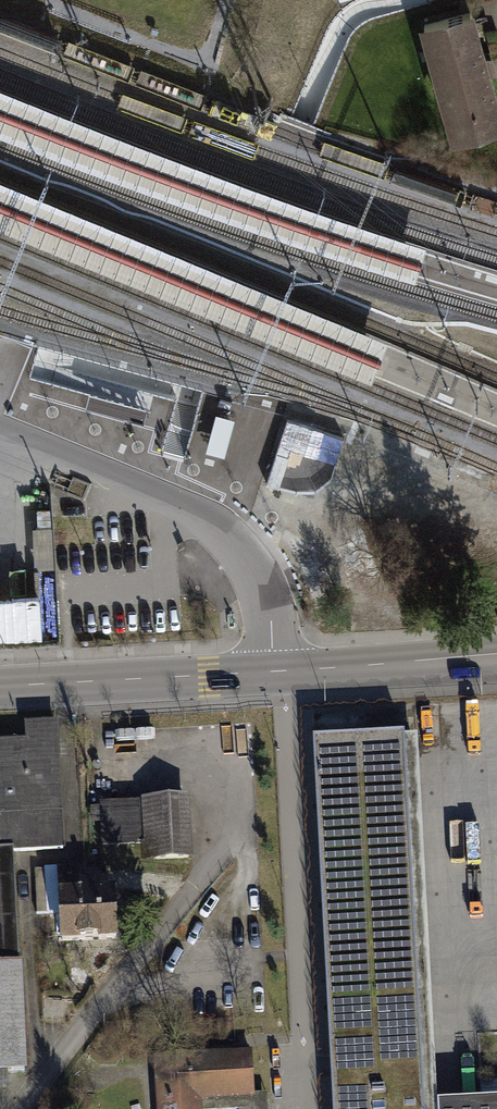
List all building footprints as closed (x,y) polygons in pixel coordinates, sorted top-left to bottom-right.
[(424,25),(456,138),(496,126),(496,108),(496,105),(496,102),(487,67),(477,31),(476,31),(470,12),(424,25)] [(418,283),(429,248),(373,230),(316,210),(261,191),(204,170),(87,124),(0,89),(0,134),(98,172),(239,224),(327,254),(418,283)] [(376,380),(392,344),(0,182),(0,225),(376,380)] [(89,396),(86,408),(144,424),(147,412),(89,396)] [(217,415),(207,451),(225,457),(235,420),(217,415)] [(60,586),(45,587),(47,627),(61,627),(60,586)] [(43,587),(0,589),(0,634),(45,633),(43,587)] [(24,1072),(13,851),(61,848),(55,725),(28,727),(29,742),(0,743),(0,1073),(24,1072)] [(320,743),(336,1054),(337,1074),(339,1108),(426,1108),(407,739),(320,743)] [(190,800),(97,805),(99,849),(143,846),(144,867),(194,865),(190,800)] [(62,937),(62,949),(119,946),(116,893),(105,894),(104,883),(82,884),(81,869),(36,871),(38,918),(56,917),(57,937),(62,937)] [(201,1102),(256,1100),(253,1050),(156,1054),(158,1108),(201,1108),(201,1102)]
